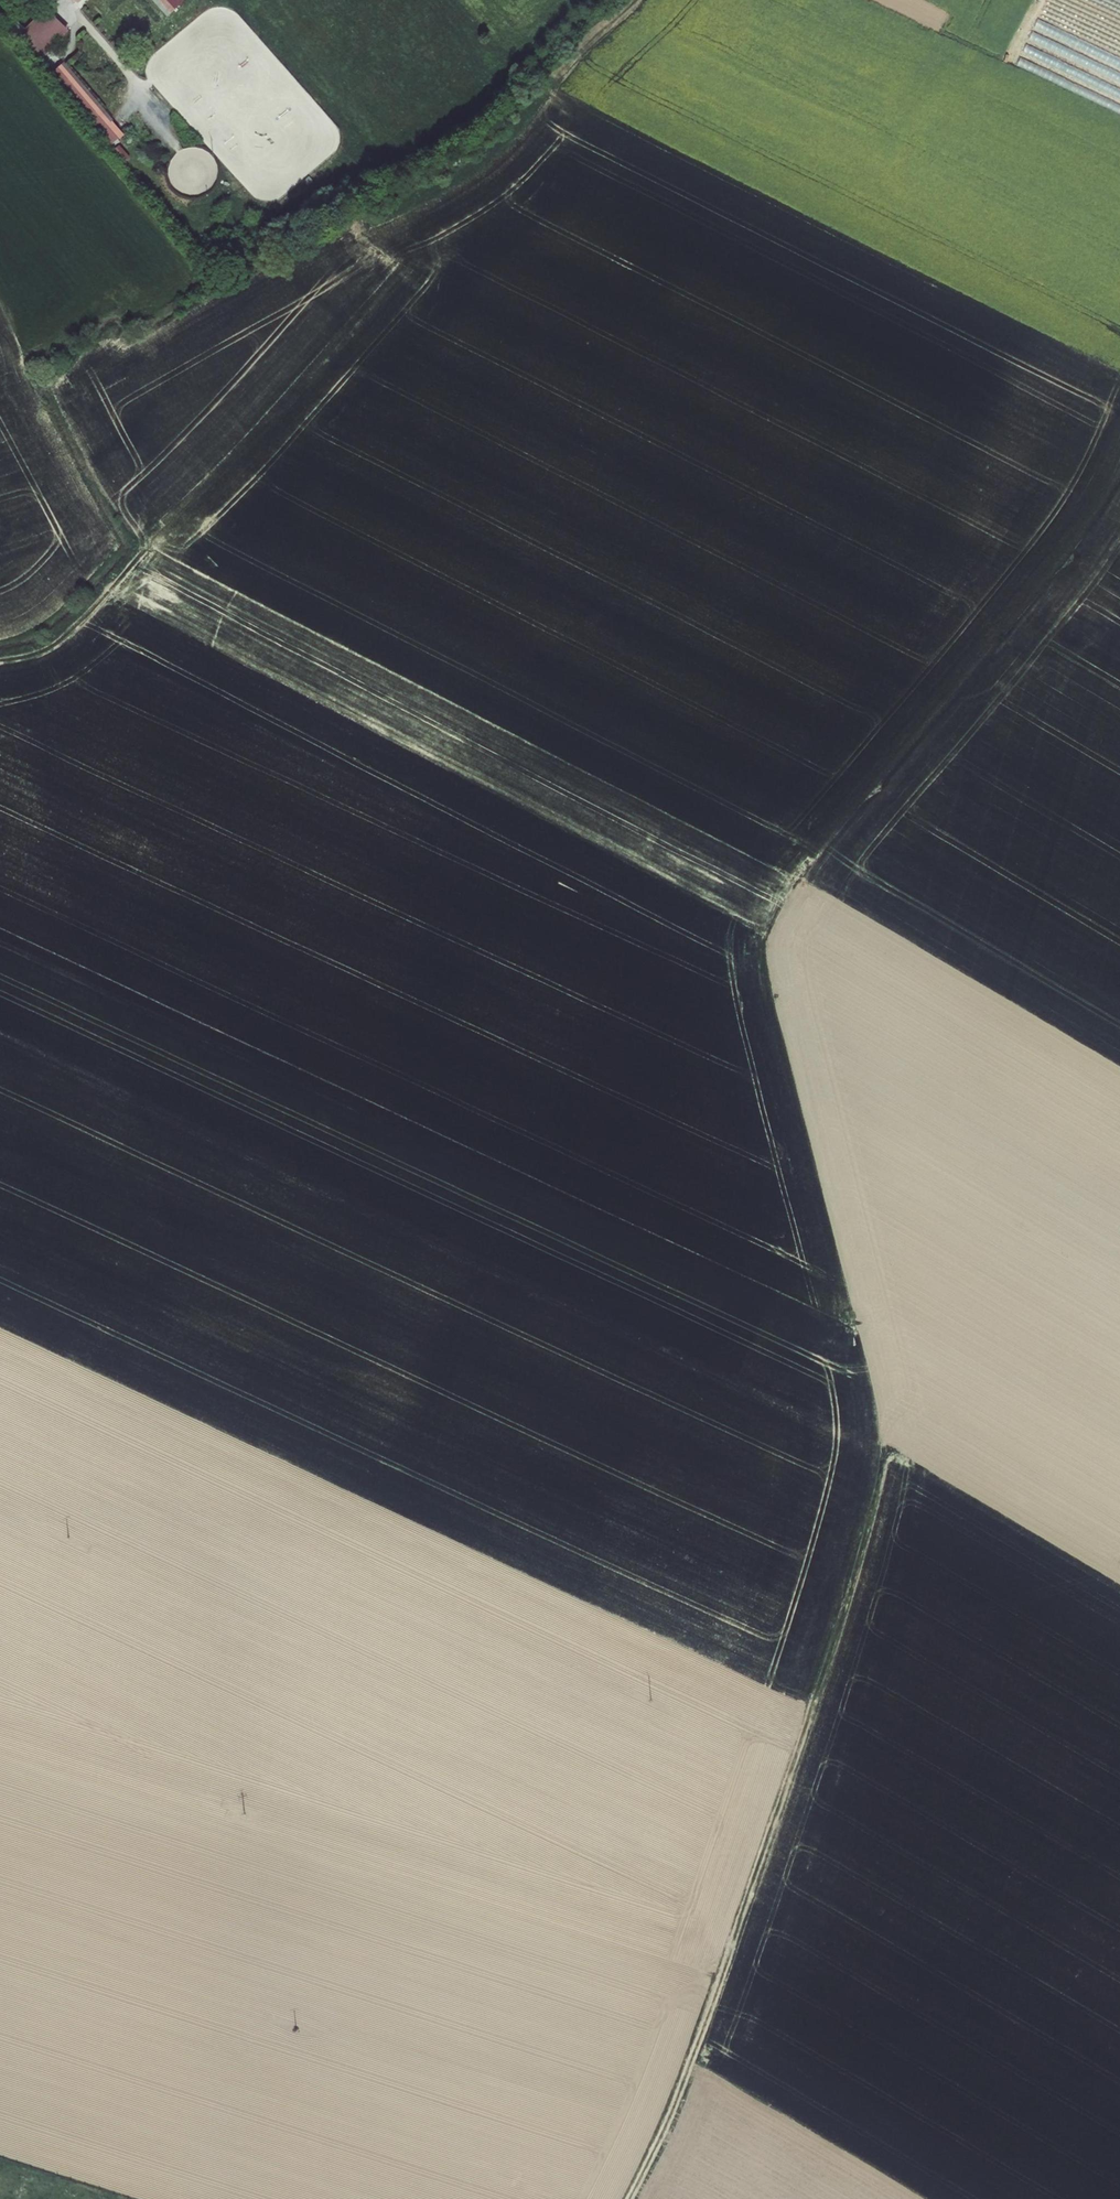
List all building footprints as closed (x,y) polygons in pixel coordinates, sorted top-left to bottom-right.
[(169,15),(186,0),(156,0),(169,15)] [(20,36),(43,57),(70,28),(47,6),(20,36)] [(113,145),(127,134),(67,60),(52,72),(113,145)]
